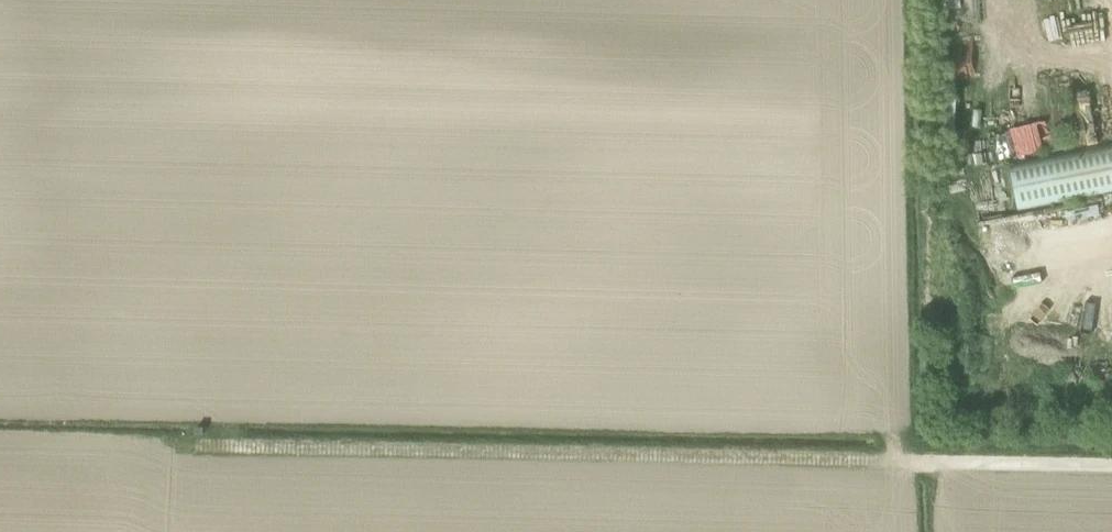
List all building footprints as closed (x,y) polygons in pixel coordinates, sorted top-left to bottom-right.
[(937,141),(965,141),(966,115),(957,115),(958,86),(939,85),(937,141)] [(1012,153),(1049,149),(1045,121),(1008,125),(1012,153)] [(1111,192),(1111,142),(1009,162),(1019,211),(1111,192)]
